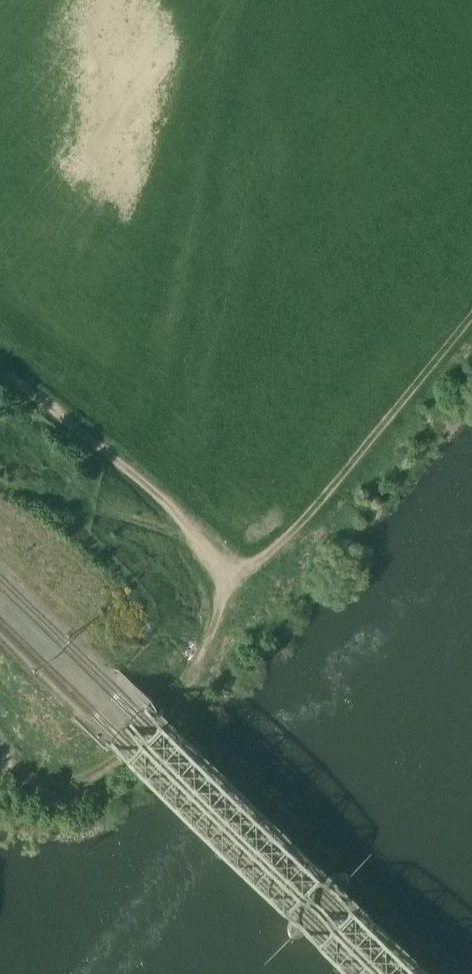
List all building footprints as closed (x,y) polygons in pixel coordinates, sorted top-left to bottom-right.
[(335,880),(333,882),(292,925),(290,927),(289,929),(289,931),(289,933),(289,935),(290,937),(292,938),(294,940),(295,940),(298,941),(300,940),(302,940),(303,939),(305,937),(346,893),(348,892),(349,890),(349,888),(349,886),(349,884),(348,882),(346,880),(345,879),(343,878),(341,878),(339,878),(337,879),(335,880)]
